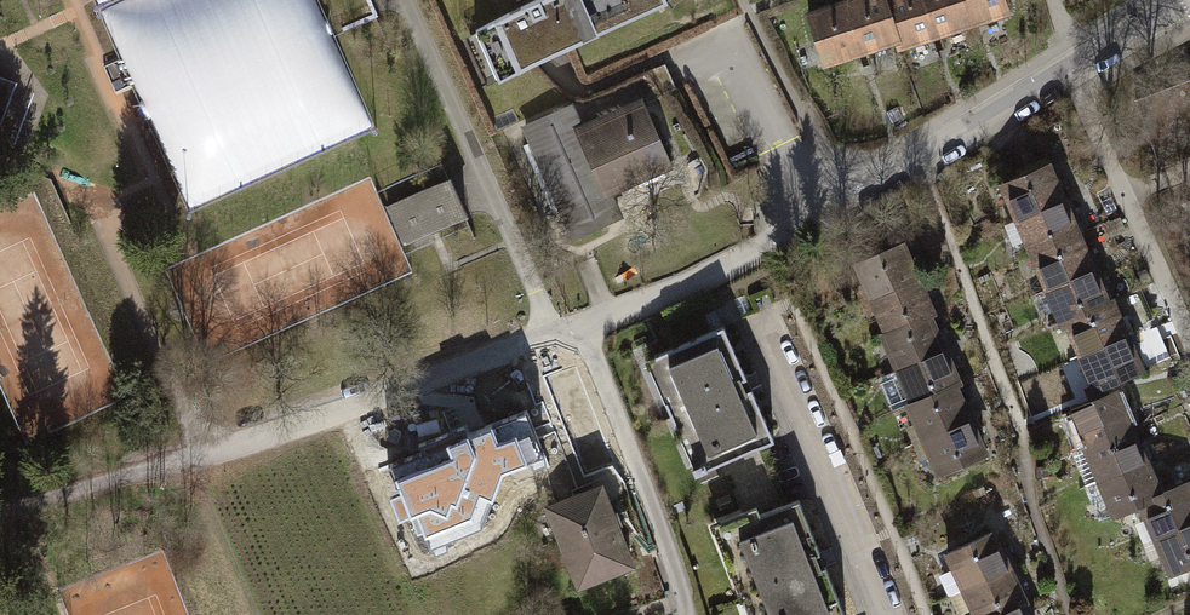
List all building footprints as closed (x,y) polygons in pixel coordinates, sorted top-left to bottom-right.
[(329,34),(359,22),(376,15),(369,0),(314,0),(329,34)] [(667,0),(534,0),(476,28),(498,78),(667,1),(667,0)] [(906,45),(893,0),(854,0),(850,1),(868,57),(906,45)] [(906,45),(907,51),(943,41),(931,0),(893,0),(906,45)] [(943,41),(979,31),(969,0),(931,0),(943,41)] [(979,31),(1014,21),(1008,0),(969,0),(979,31)] [(826,70),(868,57),(850,1),(808,15),(826,70)] [(0,79),(0,104),(8,82),(0,79)] [(12,129),(32,136),(45,99),(26,92),(12,129)] [(571,105),(555,112),(572,148),(646,115),(639,99),(580,125),(571,105)] [(667,162),(646,115),(572,148),(555,112),(525,125),(532,141),(545,171),(558,200),(571,228),(574,235),(604,222),(592,195),(667,162)] [(545,171),(532,141),(523,145),(536,175),(545,171)] [(1048,163),(996,186),(1086,389),(1137,367),(1048,163)] [(465,214),(449,179),(424,189),(380,208),(396,244),(440,225),(465,214)] [(571,228),(558,200),(548,204),(561,233),(571,228)] [(917,280),(901,243),(851,265),(867,302),(917,280)] [(931,312),(917,280),(867,302),(882,334),(925,315),(931,312)] [(939,348),(925,315),(882,334),(876,337),(891,369),(939,348)] [(722,325),(655,355),(673,395),(663,400),(677,431),(685,427),(701,463),(692,467),(695,473),(772,437),(750,389),(744,392),(738,378),(745,375),(722,325)] [(954,381),(939,348),(891,369),(905,402),(954,381)] [(905,402),(901,404),(913,431),(966,408),(954,381),(905,402)] [(1064,414),(1080,450),(1130,429),(1114,392),(1064,414)] [(975,429),(966,408),(913,431),(922,452),(975,429)] [(987,456),(975,429),(922,452),(934,479),(987,456)] [(1080,450),(1095,486),(1145,464),(1130,429),(1080,450)] [(433,548),(492,528),(461,441),(403,461),(433,548)] [(1134,507),(1159,497),(1145,464),(1095,486),(1109,518),(1134,507)] [(1189,522),(1189,494),(1186,485),(1159,497),(1134,507),(1148,540),(1189,522)] [(597,488),(548,508),(578,585),(630,567),(597,488)] [(723,528),(750,596),(740,599),(746,614),(845,614),(825,565),(819,567),(813,552),(818,550),(798,499),(723,528)] [(1189,565),(1189,522),(1148,540),(1164,576),(1189,565)] [(1022,602),(991,532),(942,554),(969,614),(992,614),(1022,602)] [(1022,602),(992,614),(1028,614),(1022,602)]
